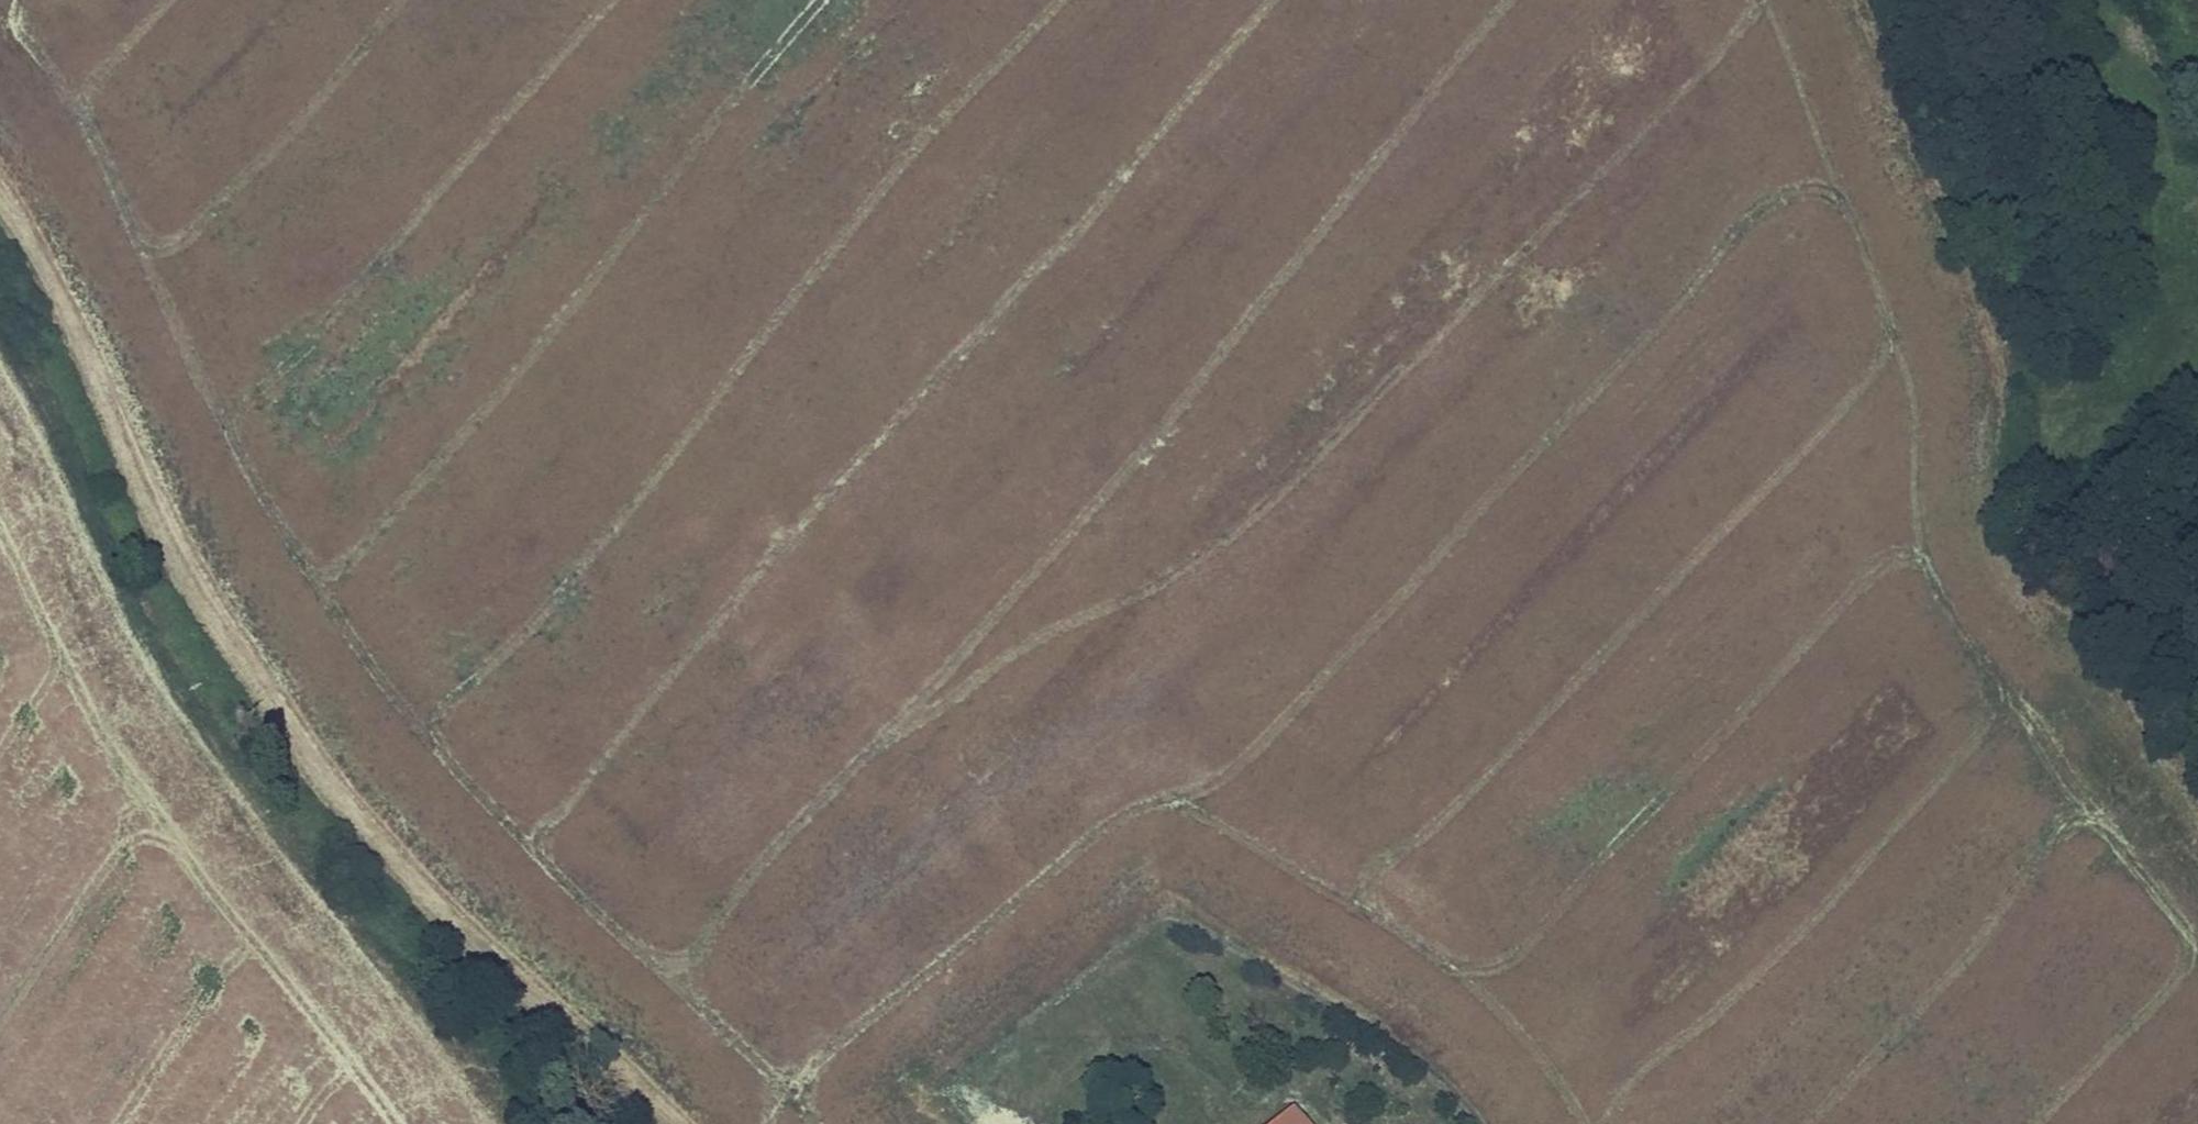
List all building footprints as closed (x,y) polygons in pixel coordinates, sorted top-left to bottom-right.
[(1291,1106),(1270,1123),(1307,1123),(1291,1106)]
